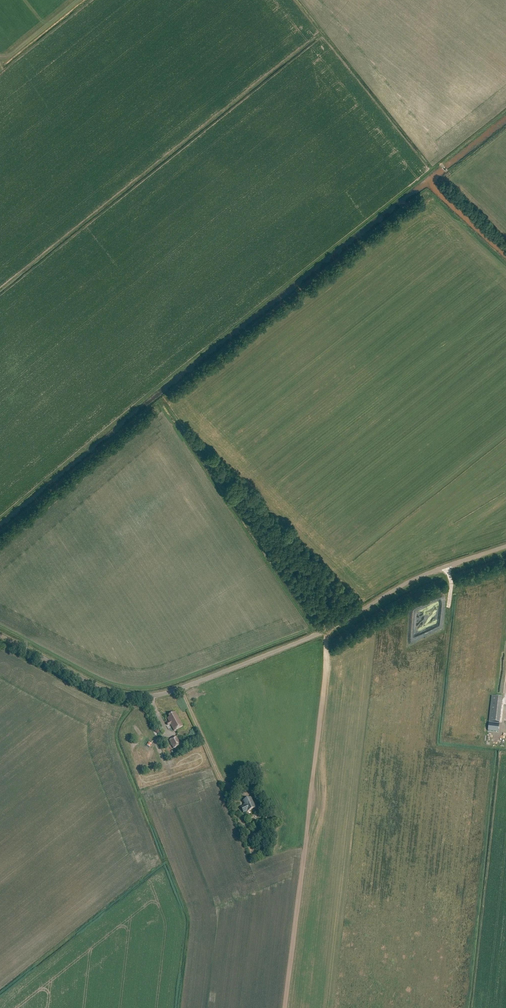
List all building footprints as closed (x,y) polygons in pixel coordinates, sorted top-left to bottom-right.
[(499,723),(502,698),(492,697),(489,722),(499,723)] [(169,716),(170,718),(168,719),(175,731),(183,726),(176,712),(169,716)] [(181,745),(176,737),(169,741),(174,749),(181,745)] [(250,798),(244,801),(245,804),(244,805),(245,806),(241,808),(243,813),(247,811),(247,812),(255,808),(250,798)] [(262,819),(265,826),(272,823),(268,816),(262,819)]
